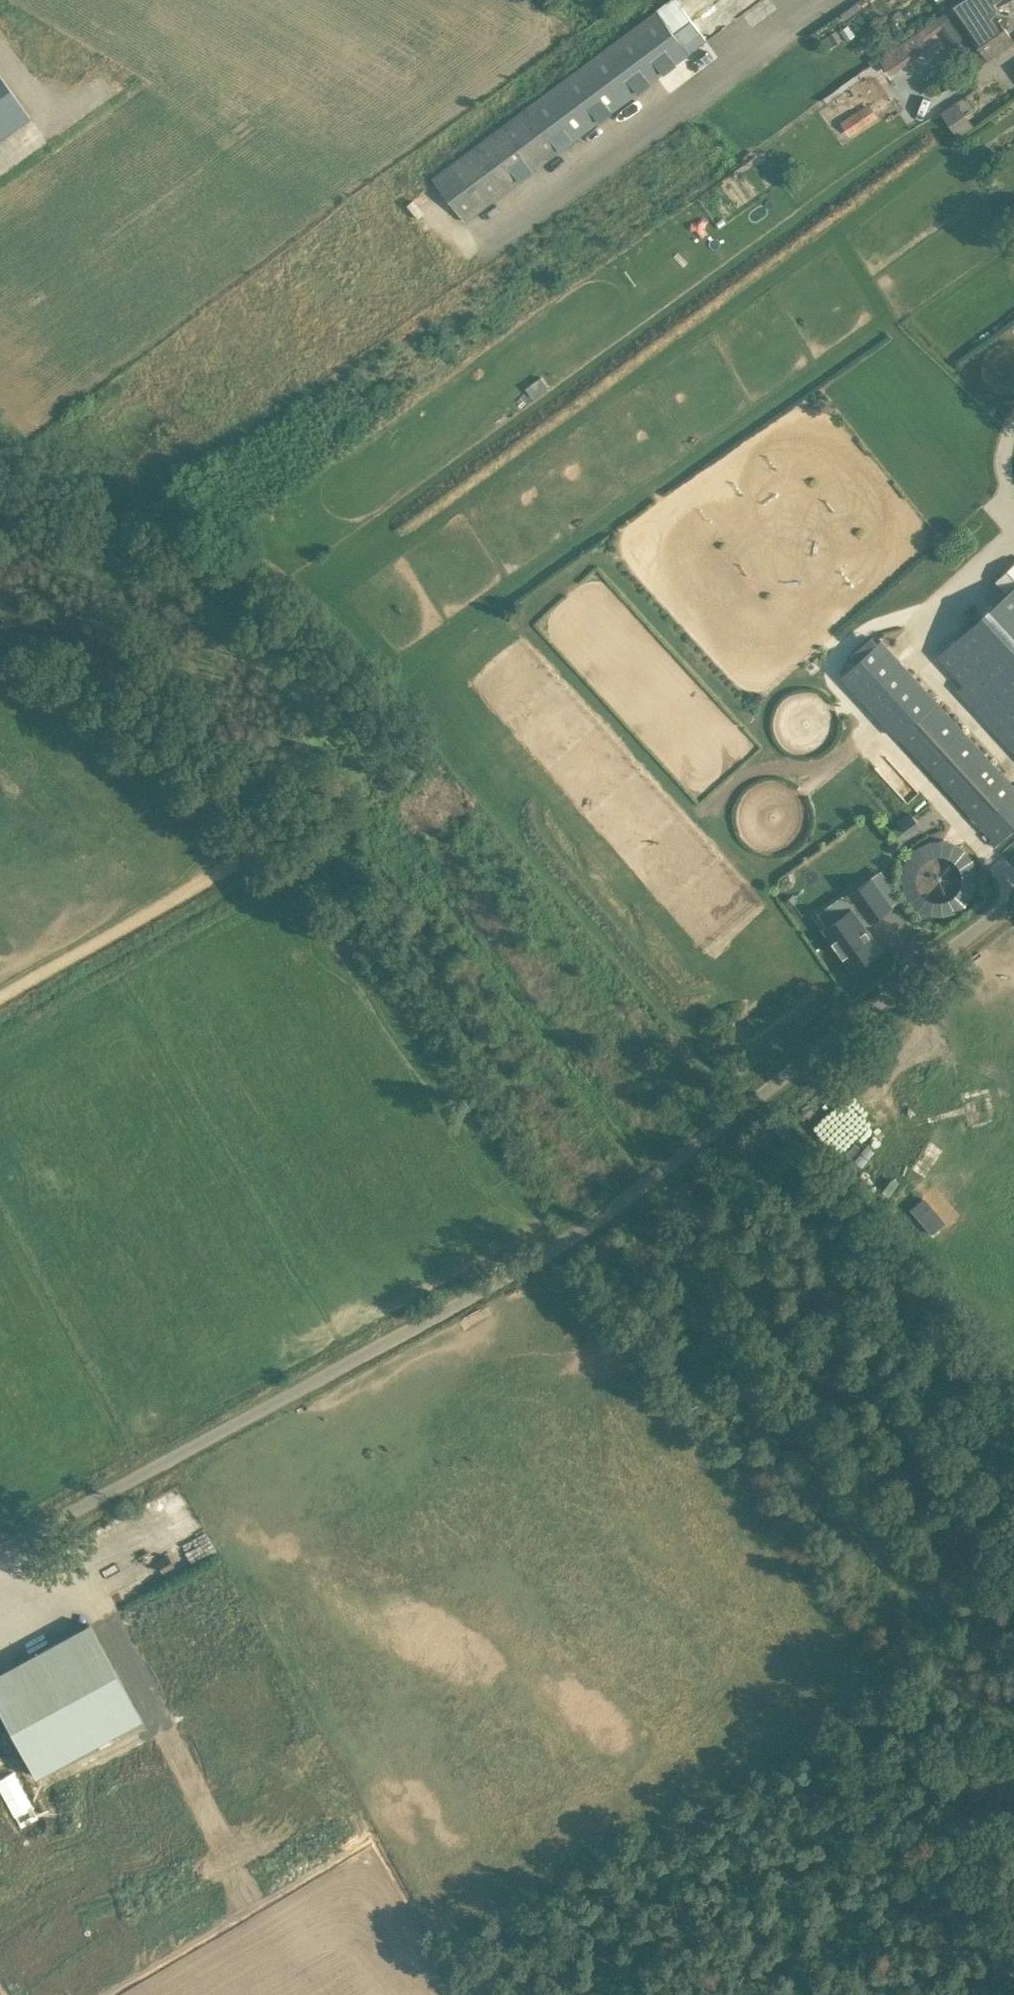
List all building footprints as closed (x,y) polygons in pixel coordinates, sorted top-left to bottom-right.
[(593,56),(433,176),(465,221),(475,234),(637,115),(626,100),(689,53),(760,0),(663,0),(655,5),(658,8),(593,56)] [(951,6),(957,15),(989,59),(1013,40),(1013,37),(1007,27),(1011,9),(1013,7),(1013,0),(959,0),(951,6)] [(839,18),(844,24),(859,12),(854,7),(839,18)] [(918,29),(880,57),(887,69),(927,43),(925,39),(918,29)] [(839,42),(832,32),(822,40),(829,49),(839,42)] [(30,115),(0,74),(0,137),(30,115)] [(958,136),(974,125),(957,100),(942,111),(958,136)] [(850,134),(877,115),(869,103),(842,122),(850,134)] [(956,637),(939,654),(965,683),(959,688),(1013,748),(1013,585),(956,637)] [(858,660),(843,674),(992,837),(990,839),(995,845),(1013,828),(1013,784),(882,638),(858,660)] [(880,847),(852,866),(880,907),(908,888),(891,864),(898,859),(899,861),(920,846),(901,817),(879,832),(887,844),(881,848),(880,847)] [(37,1776),(142,1719),(90,1624),(0,1673),(0,1709),(37,1776)]
